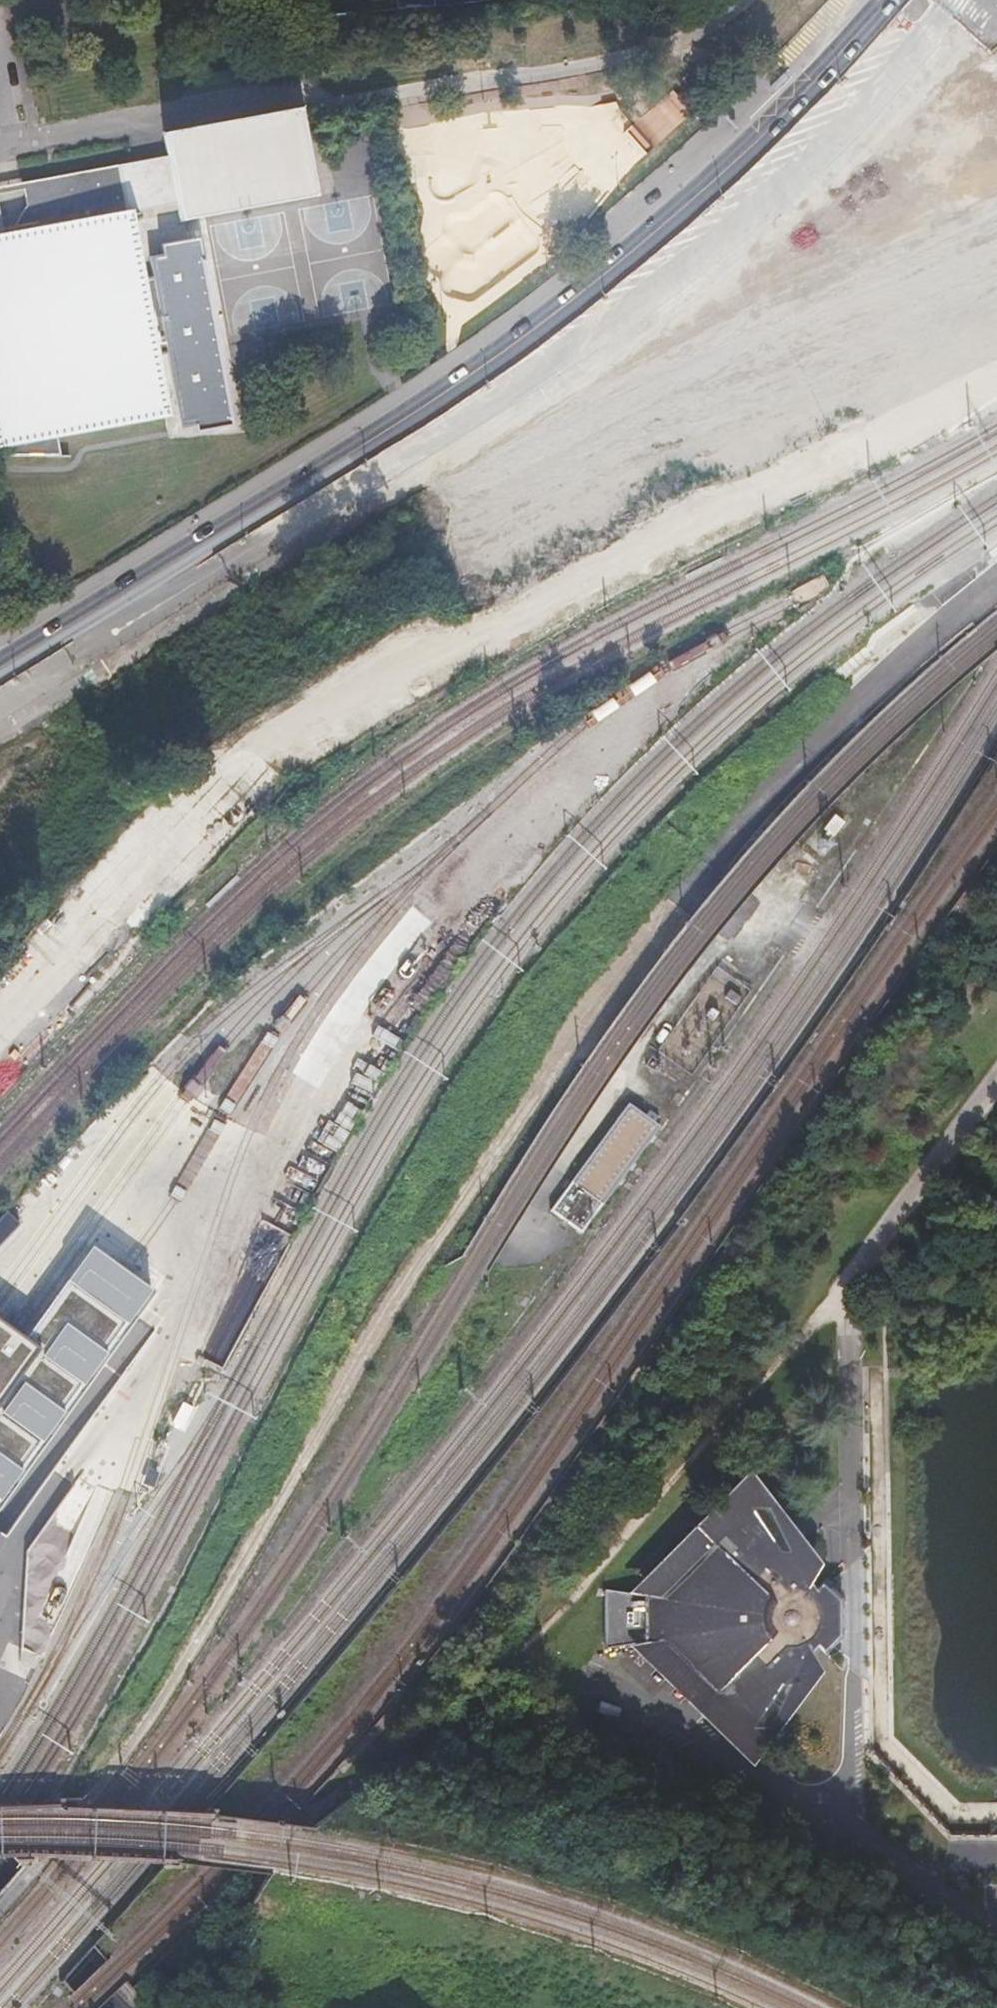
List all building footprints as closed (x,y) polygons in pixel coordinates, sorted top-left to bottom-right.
[(162,162),(132,167),(140,213),(170,208),(181,206),(182,217),(324,194),(311,114),(309,102),(166,125),(172,161),(162,162)] [(489,122),(431,132),(436,160),(494,150),(489,122)] [(13,452),(77,451),(70,435),(82,433),(165,419),(171,418),(140,213),(132,167),(0,191),(0,195),(13,231),(0,234),(0,448),(12,446),(13,452)] [(195,241),(171,245),(173,257),(159,259),(185,424),(199,422),(200,429),(236,423),(207,239),(195,241)] [(658,1126),(628,1105),(573,1181),(602,1203),(658,1126)] [(0,1318),(0,1499),(156,1286),(93,1246),(26,1336),(0,1318)] [(821,1570),(813,1560),(800,1560),(766,1518),(745,1519),(731,1535),(731,1558),(724,1564),(720,1562),(679,1605),(681,1607),(678,1612),(639,1606),(640,1662),(673,1655),(675,1653),(680,1657),(679,1660),(724,1705),(727,1702),(732,1708),(733,1729),(754,1743),(769,1742),(799,1701),(818,1696),(823,1689),(820,1685),(824,1680),(818,1659),(825,1655),(831,1649),(835,1643),(843,1642),(846,1638),(847,1631),(847,1621),(844,1614),(833,1617),(824,1597),(815,1598),(822,1579),(819,1576),(821,1570)]
